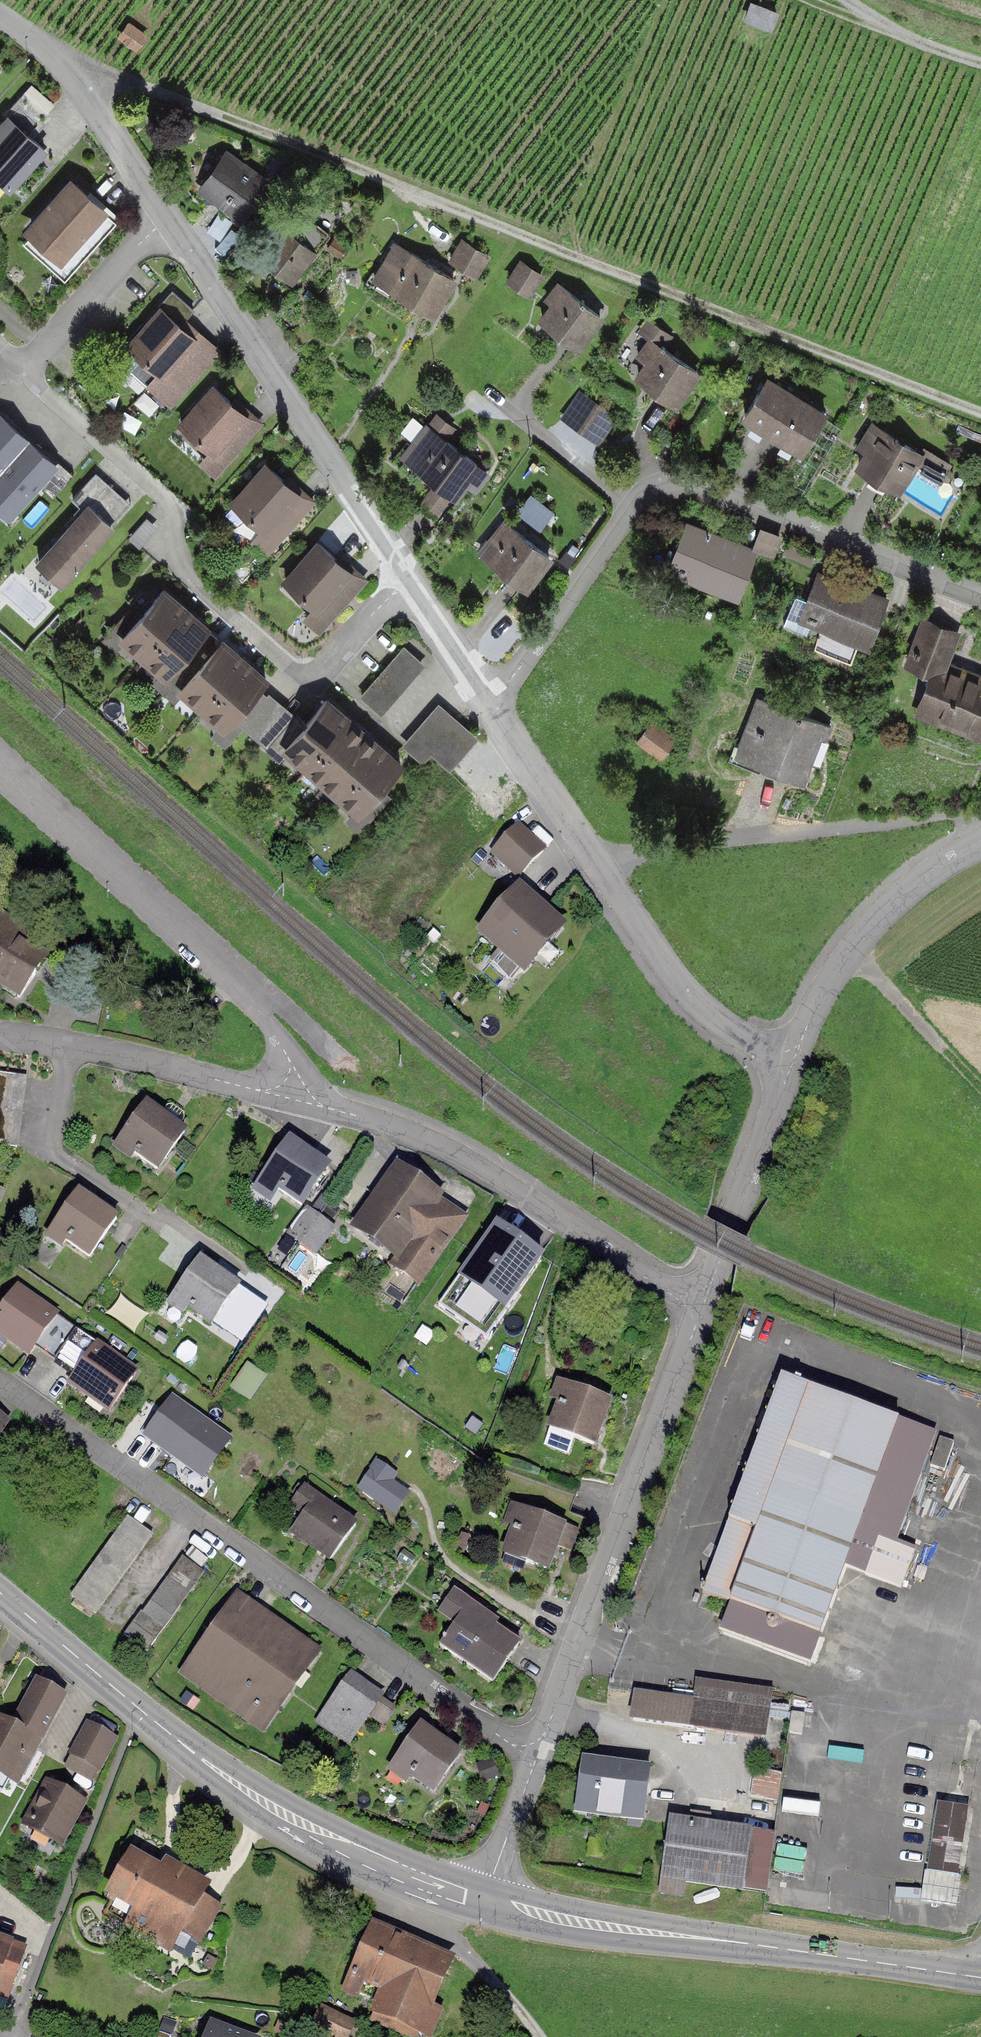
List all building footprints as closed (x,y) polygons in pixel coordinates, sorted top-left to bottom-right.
[(780,13),(753,3),(746,21),(774,31),(780,13)] [(149,37),(128,23),(117,40),(138,54),(149,37)] [(27,89),(0,119),(0,172),(15,185),(53,141),(36,127),(51,110),(27,89)] [(231,152),(200,191),(247,228),(278,189),(231,152)] [(68,180),(24,233),(64,267),(108,214),(68,180)] [(267,260),(296,286),(322,256),(292,231),(267,260)] [(399,242),(377,278),(437,315),(459,279),(399,242)] [(487,256),(461,242),(451,262),(477,275),(487,256)] [(547,276),(524,259),(508,281),(531,298),(547,276)] [(552,307),(541,320),(573,349),(601,318),(562,283),(545,301),(552,307)] [(127,346),(161,376),(148,391),(173,412),(222,357),(163,306),(127,346)] [(638,378),(681,412),(703,376),(657,338),(640,362),(646,367),(638,378)] [(772,380),(745,419),(802,457),(828,417),(772,380)] [(196,468),(211,483),(261,430),(216,388),(181,425),(210,453),(196,468)] [(620,419),(579,391),(562,416),(603,444),(620,419)] [(0,407),(0,468),(31,434),(0,407)] [(866,456),(857,469),(899,496),(925,457),(873,422),(856,449),(866,456)] [(454,498),(458,501),(468,488),(477,495),(492,477),(427,425),(402,456),(437,484),(454,498)] [(31,434),(0,468),(0,505),(12,516),(42,483),(54,493),(73,472),(31,434)] [(250,547),(264,561),(315,508),(273,467),(234,507),(262,534),(250,547)] [(84,505),(38,557),(64,580),(133,503),(97,471),(75,497),(84,505)] [(454,498),(437,484),(422,504),(439,517),(454,498)] [(555,515),(532,498),(519,517),(541,534),(555,515)] [(481,555),(529,594),(555,561),(507,523),(481,555)] [(760,526),(756,548),(777,552),(781,530),(760,526)] [(687,528),(669,579),(739,603),(757,551),(687,528)] [(323,543),(286,581),(314,608),(303,619),(321,637),(369,587),(323,543)] [(821,571),(800,624),(868,652),(890,599),(821,571)] [(166,592),(123,643),(171,683),(214,633),(166,592)] [(965,636),(922,619),(904,663),(932,675),(937,662),(952,667),(965,636)] [(224,639),(180,690),(227,731),(271,680),(224,639)] [(404,650),(363,695),(382,713),(424,668),(404,650)] [(916,718),(980,742),(980,678),(952,667),(937,662),(932,675),(916,718)] [(332,699),(284,751),(357,818),(405,766),(332,699)] [(760,702),(741,758),(811,783),(831,726),(760,702)] [(440,705),(401,746),(421,766),(431,753),(449,769),(477,741),(440,705)] [(679,741),(652,723),(637,744),(664,763),(679,741)] [(522,820),(491,849),(518,877),(549,848),(522,820)] [(525,890),(482,934),(526,979),(567,931),(525,890)] [(0,920),(0,992),(24,1007),(50,964),(20,946),(26,936),(0,920)] [(0,1076),(0,1146),(21,1149),(29,1080),(0,1076)] [(194,1136),(149,1102),(112,1151),(132,1166),(136,1161),(161,1180),(194,1136)] [(292,1140),(253,1194),(272,1208),(281,1195),(305,1212),(335,1171),(292,1140)] [(473,1221),(399,1167),(353,1230),(390,1256),(385,1262),(423,1290),(473,1221)] [(124,1220),(80,1190),(46,1240),(63,1251),(65,1247),(92,1266),(124,1220)] [(338,1231),(310,1210),(290,1238),(317,1258),(338,1231)] [(546,1260),(500,1230),(443,1312),(494,1344),(546,1260)] [(246,1288),(202,1259),(169,1308),(186,1319),(189,1315),(216,1333),(246,1288)] [(18,1286),(0,1313),(0,1336),(32,1358),(37,1350),(58,1319),(61,1314),(18,1286)] [(97,1347),(58,1319),(37,1350),(75,1377),(97,1347)] [(140,1373),(99,1343),(97,1347),(75,1377),(68,1386),(110,1415),(140,1373)] [(941,1432),(783,1376),(706,1592),(735,1602),(723,1633),(814,1666),(850,1566),(888,1579),(941,1432)] [(561,1405),(551,1430),(597,1448),(615,1404),(561,1382),(553,1402),(561,1405)] [(232,1439),(173,1398),(143,1441),(203,1482),(232,1439)] [(0,1417),(0,1438),(10,1424),(0,1417)] [(395,1473),(377,1461),(359,1487),(395,1510),(407,1492),(390,1480),(395,1473)] [(362,1527),(305,1487),(289,1511),(301,1520),(289,1537),(333,1568),(362,1527)] [(571,1525),(515,1506),(508,1523),(516,1526),(505,1558),(554,1575),(571,1525)] [(155,1537),(127,1517),(68,1597),(95,1617),(155,1537)] [(205,1575),(183,1558),(123,1638),(145,1654),(205,1575)] [(532,1642),(457,1591),(441,1616),(457,1627),(442,1649),(501,1689),(532,1642)] [(324,1653),(238,1592),(178,1676),(264,1737),(324,1653)] [(383,1697),(351,1674),(316,1724),(348,1746),(383,1697)] [(694,1701),(635,1693),(632,1722),(770,1738),(776,1689),(697,1680),(694,1701)] [(36,1683),(15,1724),(0,1716),(0,1776),(21,1786),(66,1699),(36,1683)] [(119,1739),(85,1721),(61,1768),(95,1785),(119,1739)] [(465,1755),(422,1725),(390,1770),(433,1800),(465,1755)] [(651,1768),(585,1759),(577,1816),(643,1825),(651,1768)] [(89,1803),(47,1780),(20,1828),(63,1851),(89,1803)] [(971,1809),(934,1803),(924,1870),(961,1876),(971,1809)] [(778,1833),(672,1819),(663,1881),(769,1895),(778,1833)] [(164,1870),(134,1853),(107,1898),(122,1925),(173,1955),(186,1933),(202,1943),(221,1910),(205,1900),(212,1888),(169,1862),(164,1870)] [(371,1922),(341,1996),(362,2006),(370,1988),(387,1995),(375,2024),(406,2036),(436,2036),(447,2011),(442,2010),(463,1960),(371,1922)] [(0,1939),(0,1999),(10,2002),(28,1948),(0,1939)] [(324,2009),(313,2033),(323,2036),(356,2036),(361,2025),(324,2009)] [(212,2025),(208,2036),(248,2036),(212,2025)]
